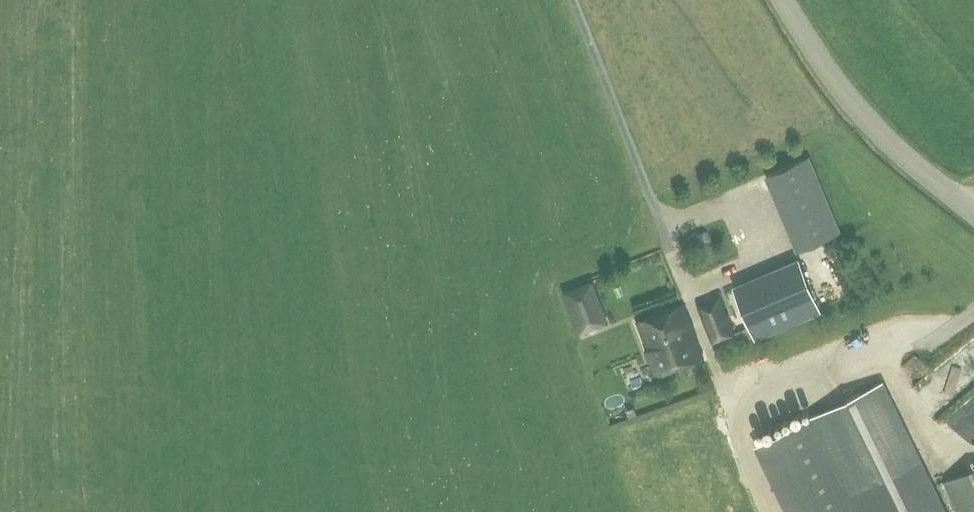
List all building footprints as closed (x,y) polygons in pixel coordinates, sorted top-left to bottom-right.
[(808,156),(768,173),(799,247),(839,230),(808,156)] [(798,258),(739,280),(760,332),(819,308),(798,258)] [(591,282),(567,291),(573,310),(598,301),(591,282)] [(699,306),(713,341),(733,332),(719,298),(699,306)] [(639,323),(657,373),(702,356),(683,306),(639,323)] [(922,459),(883,379),(754,443),(788,511),(948,511),(922,459)] [(774,427),(802,416),(798,406),(771,417),(774,427)] [(959,511),(973,511),(973,467),(944,482),(959,511)]
